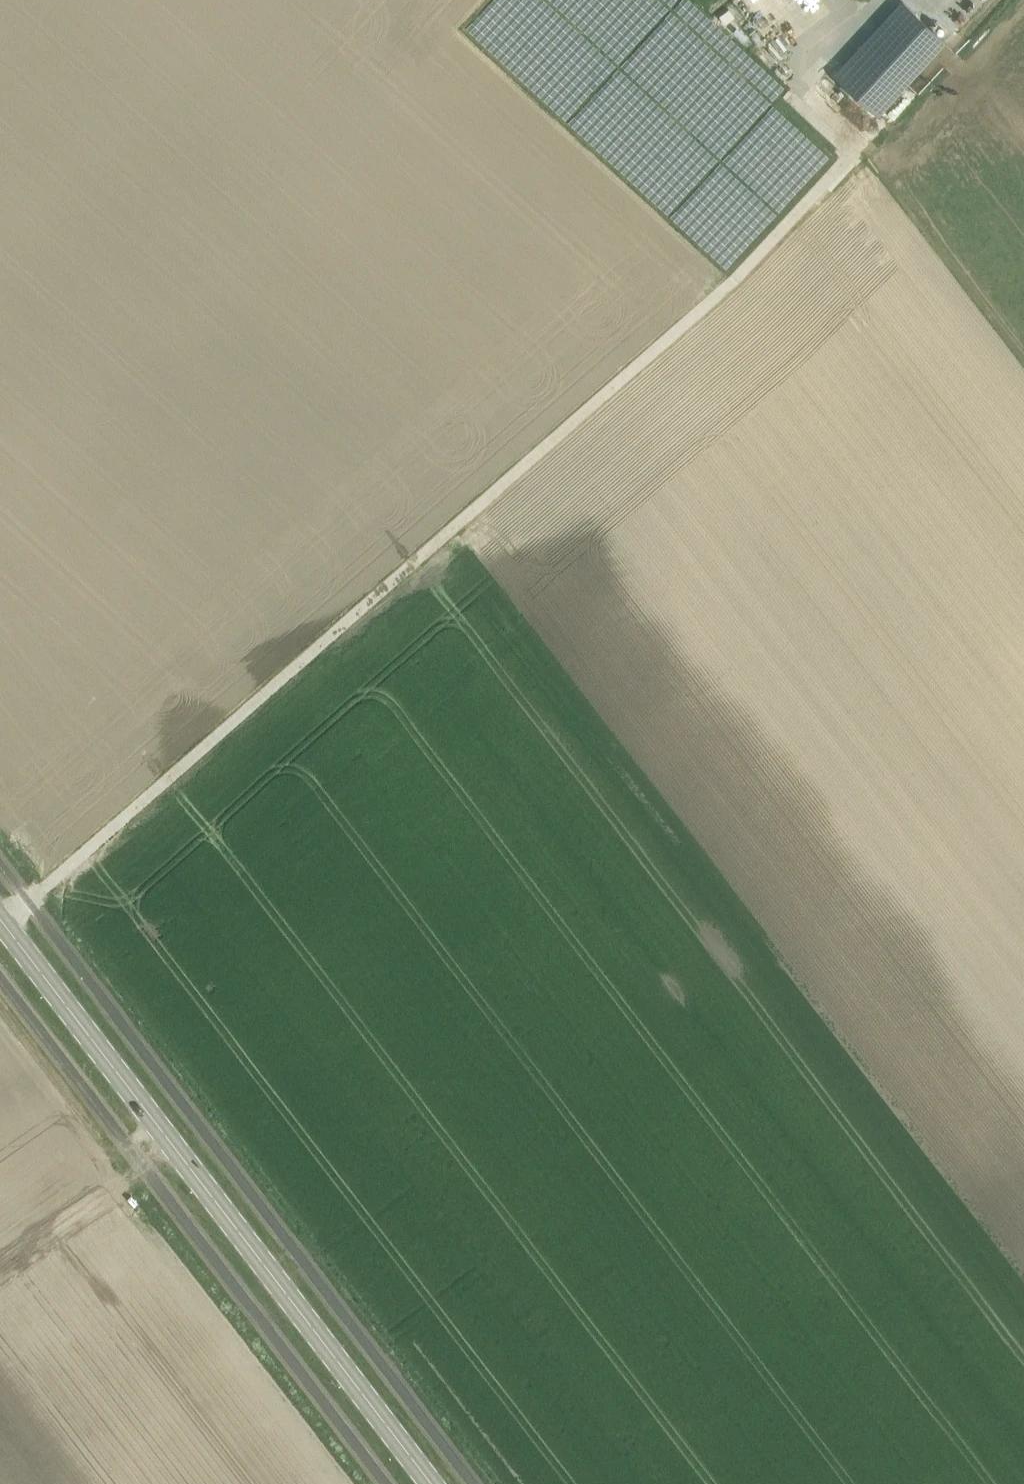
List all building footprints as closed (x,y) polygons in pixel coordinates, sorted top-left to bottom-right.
[(907,4),(838,80),(877,115),(880,118),(949,42),(907,4)]
